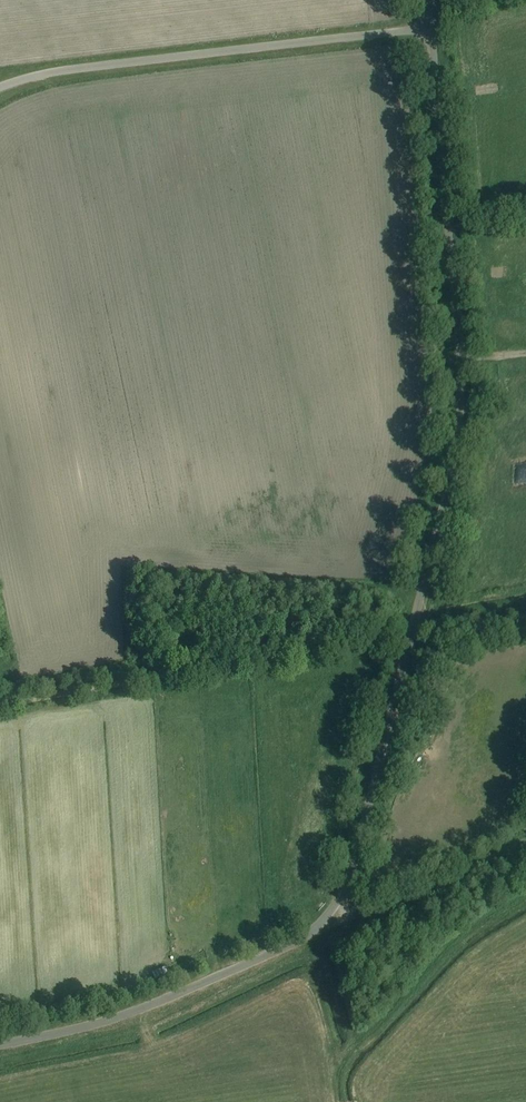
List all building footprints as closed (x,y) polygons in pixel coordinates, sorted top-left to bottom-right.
[(165,968),(152,973),(154,979),(167,974),(165,968)]
